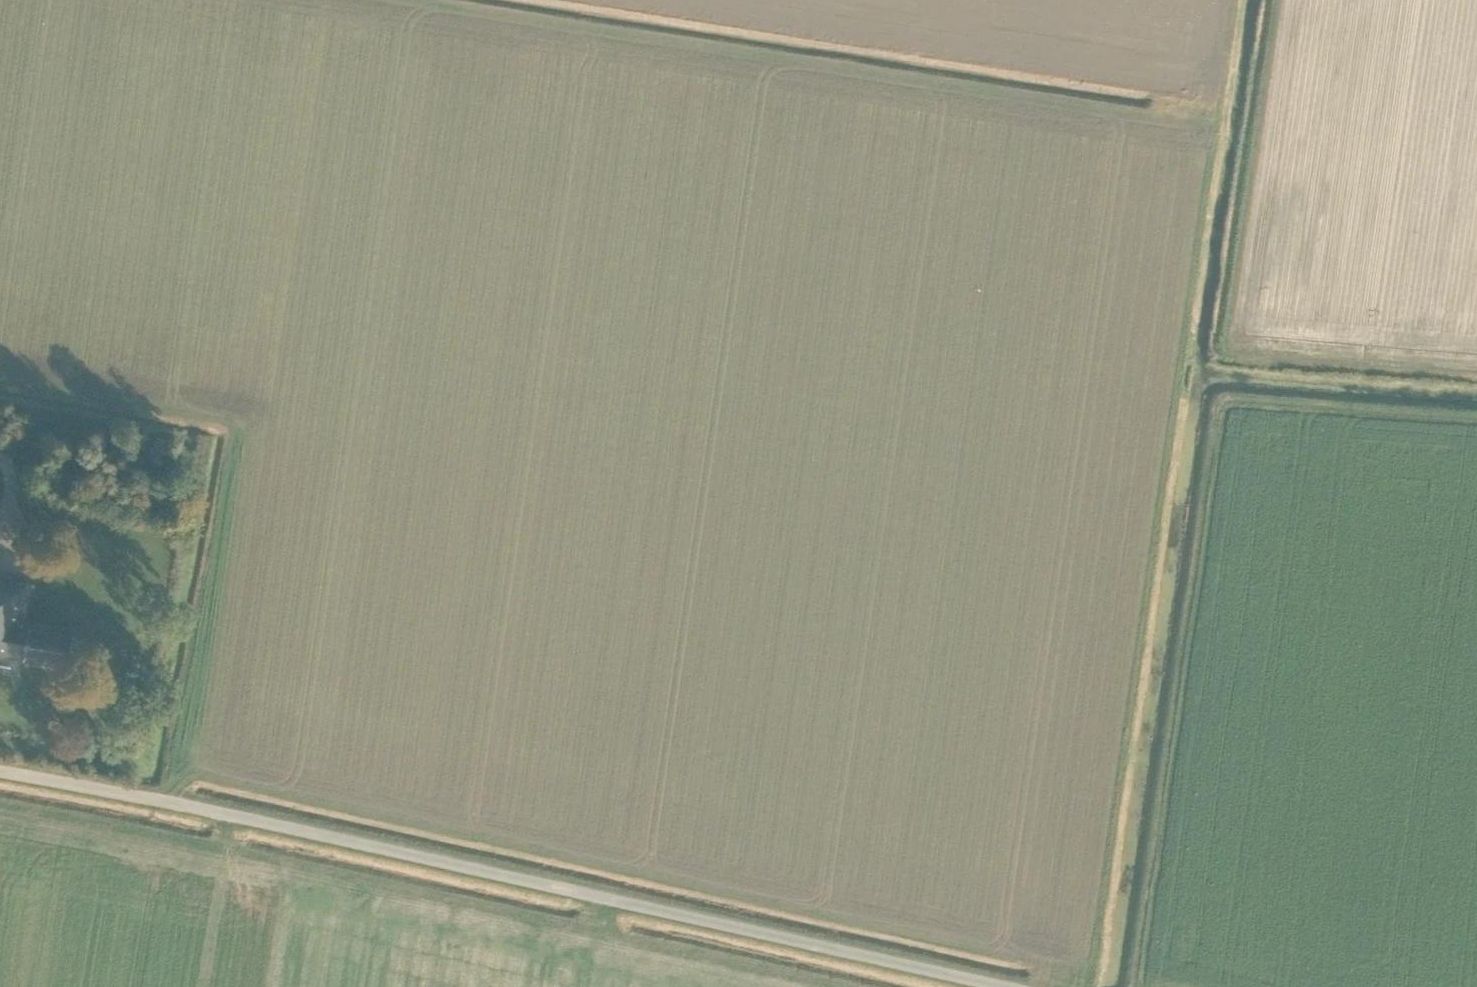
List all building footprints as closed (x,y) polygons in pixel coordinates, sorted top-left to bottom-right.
[(65,665),(71,634),(20,625),(28,583),(0,578),(0,653),(65,665)]
